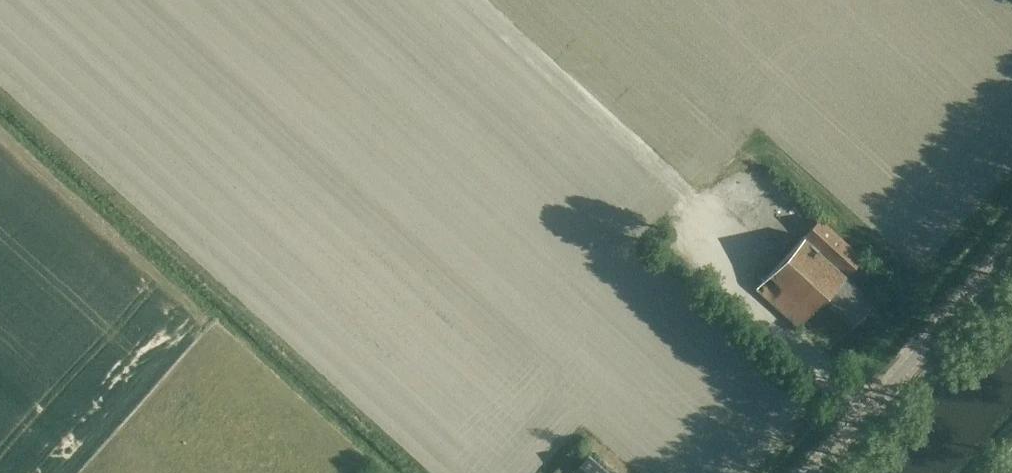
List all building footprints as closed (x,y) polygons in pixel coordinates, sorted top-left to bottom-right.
[(850,273),(863,258),(820,220),(807,235),(841,265),(838,268),(804,238),(757,290),(799,327),(823,300),(852,326),(875,301),(845,275),(849,272),(850,273)] [(575,470),(578,472),(616,472),(592,451),(575,470)]
